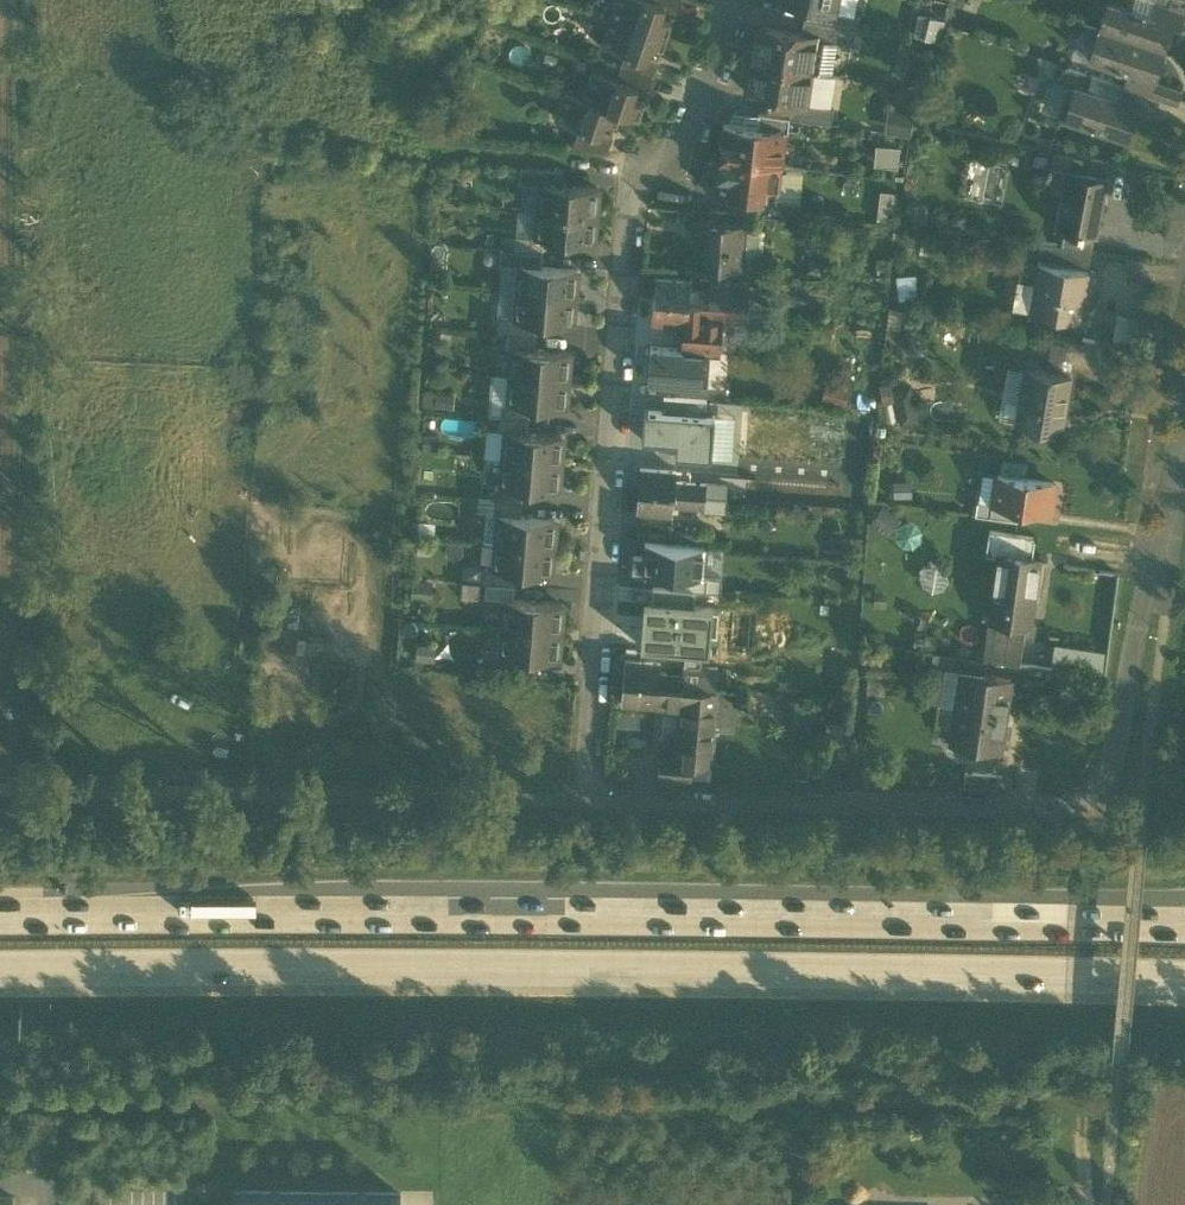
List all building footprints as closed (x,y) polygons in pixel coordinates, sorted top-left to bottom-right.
[(610,15),(666,34),(671,21),(660,17),(664,5),(665,3),(655,0),(616,0),(610,15)] [(665,3),(664,5),(675,9),(678,0),(655,0),(665,3)] [(807,4),(834,10),(835,8),(836,0),(786,0),(807,4)] [(1111,0),(1109,0),(1100,26),(1160,47),(1169,21),(1170,20),(1154,14),(1111,0)] [(1168,4),(1184,10),(1184,0),(1169,0),(1168,4)] [(1158,1),(1154,14),(1170,20),(1169,21),(1180,25),(1184,11),(1184,10),(1168,4),(1158,1)] [(834,10),(807,4),(804,19),(845,27),(846,26),(849,11),(835,8),(834,10)] [(666,34),(610,15),(601,43),(625,51),(646,58),(647,56),(651,44),(662,48),(666,34)] [(845,27),(804,19),(801,33),(815,35),(814,38),(834,41),(853,44),(856,28),(846,26),(845,27)] [(1160,47),(1100,26),(1089,58),(1127,71),(1149,78),(1150,77),(1160,47)] [(801,33),(762,27),(758,31),(753,61),(809,70),(809,71),(829,75),(834,41),(814,38),(815,35),(801,33)] [(646,58),(625,51),(621,64),(653,75),(658,60),(647,56),(646,58)] [(809,70),(753,61),(748,91),(752,96),(791,103),(803,104),(804,102),(809,71),(809,70)] [(653,75),(621,64),(617,78),(637,85),(636,87),(647,91),(653,75)] [(617,78),(592,70),(583,96),(583,97),(621,110),(639,117),(643,102),(632,98),(636,87),(637,85),(617,78)] [(1149,78),(1127,71),(1122,84),(1158,96),(1176,102),(1181,88),(1150,77),(1149,78)] [(1118,98),(1075,83),(1064,116),(1124,136),(1134,107),(1135,104),(1118,98)] [(1158,96),(1122,84),(1118,98),(1135,104),(1134,107),(1139,108),(1139,106),(1153,111),(1158,96)] [(621,110),(583,97),(583,96),(565,90),(555,118),(580,126),(600,133),(601,131),(605,120),(616,124),(621,110)] [(803,104),(791,103),(788,117),(789,117),(830,123),(833,107),(804,102),(803,104)] [(788,117),(758,113),(756,128),(784,131),(784,132),(787,132),(789,117),(788,117)] [(756,128),(723,124),(721,142),(719,158),(779,165),(780,165),(784,132),(784,131),(756,128)] [(600,133),(580,126),(573,148),(607,151),(612,135),(601,131),(600,133)] [(891,162),(891,143),(874,143),(873,161),(891,162)] [(1083,157),(1053,151),(1051,167),(1067,170),(1080,172),(1083,157)] [(779,165),(719,158),(717,175),(719,175),(717,194),(757,198),(776,199),(776,198),(779,165)] [(563,171),(521,167),(519,183),(541,184),(541,183),(561,185),(563,171)] [(1080,172),(1067,170),(1056,227),(1063,229),(1094,234),(1095,235),(1106,177),(1080,172)] [(561,185),(541,183),(541,184),(539,210),(598,215),(599,209),(595,205),(597,188),(561,185)] [(800,200),(776,198),(776,199),(757,198),(755,212),(798,216),(800,200)] [(598,215),(539,210),(537,238),(544,239),(592,243),(594,225),(597,222),(598,215)] [(745,225),(696,222),(694,266),(743,269),(745,225)] [(1094,234),(1063,229),(1060,244),(1091,249),(1094,234)] [(537,238),(515,236),(514,250),(543,253),(544,239),(537,238)] [(1091,249),(1060,244),(1058,261),(1088,265),(1091,249)] [(514,250),(500,249),(499,264),(520,266),(520,265),(541,267),(543,253),(514,250)] [(1017,277),(1031,278),(1032,261),(1018,260),(1017,277)] [(1087,271),(1039,263),(1031,310),(1079,318),(1087,271)] [(541,267),(520,265),(520,266),(518,293),(577,298),(577,291),(574,287),(576,270),(541,267)] [(690,281),(655,278),(654,300),(689,303),(690,281)] [(748,286),(690,281),(689,303),(746,307),(748,286)] [(577,298),(518,293),(515,320),(536,322),(571,325),(572,307),(576,304),(577,298)] [(684,350),(684,351),(707,353),(717,354),(720,318),(745,320),(746,307),(689,303),(654,300),(652,322),(686,325),(684,350)] [(515,320),(499,319),(498,333),(507,334),(535,336),(536,322),(515,320)] [(535,336),(507,334),(506,348),(513,348),(534,350),(535,336)] [(1047,369),(1070,373),(1074,346),(1053,343),(1047,369)] [(650,347),(647,381),(705,386),(707,353),(684,351),(684,350),(650,347)] [(534,350),(513,348),(511,376),(570,381),(570,374),(567,371),(569,353),(534,350)] [(1047,369),(1026,366),(1016,421),(1053,427),(1056,407),(1064,408),(1070,373),(1047,369)] [(570,381),(511,376),(508,403),(529,405),(564,408),(565,391),(569,387),(570,381)] [(892,391),(898,422),(917,419),(912,387),(892,391)] [(705,400),(663,397),(662,411),(704,414),(705,400)] [(508,403),(501,403),(500,417),(528,419),(529,405),(508,403)] [(714,415),(704,414),(662,411),(643,410),(641,440),(675,443),(674,455),(711,458),(714,415)] [(528,419),(500,417),(499,431),(506,432),(527,433),(528,419)] [(527,433),(506,432),(503,459),(563,464),(563,458),(560,454),(561,436),(527,433)] [(563,464),(503,459),(501,486),(522,488),(557,491),(558,474),(562,471),(563,464)] [(675,471),(640,468),(638,491),(673,493),(674,481),(675,471)] [(1052,483),(998,475),(994,503),(1019,507),(1048,511),(1052,483)] [(705,484),(674,481),(673,493),(704,496),(705,484)] [(726,498),(727,483),(706,481),(705,484),(704,496),(726,498)] [(501,486),(494,486),(493,500),(521,502),(522,488),(501,486)] [(673,493),(638,491),(636,513),(671,516),(672,505),(673,493)] [(704,496),(673,493),(672,505),(704,508),(704,496)] [(726,498),(704,496),(704,508),(725,510),(726,498)] [(521,502),(493,500),(492,514),(499,515),(520,517),(521,503),(521,502)] [(994,503),(977,501),(975,514),(1017,520),(1019,507),(994,503)] [(520,517),(499,515),(496,542),(555,547),(556,541),(553,537),(554,520),(520,517)] [(1022,557),(1030,559),(1033,538),(990,532),(987,552),(999,554),(1022,557)] [(555,547),(496,542),(494,570),(516,572),(550,574),(551,557),(555,554),(555,547)] [(679,576),(703,578),(705,549),(644,544),(643,558),(633,557),(632,573),(679,576)] [(1022,557),(999,554),(993,599),(1015,603),(1022,557)] [(1030,559),(1022,557),(1015,603),(1026,604),(1031,605),(1037,568),(1046,569),(1047,561),(1030,559)] [(494,570),(482,569),(481,583),(486,583),(514,586),(516,572),(494,570)] [(721,580),(679,576),(678,590),(693,591),(720,594),(721,580)] [(514,586),(486,583),(485,597),(506,599),(513,600),(514,586)] [(692,607),(693,591),(678,590),(652,588),(651,604),(692,607)] [(513,600),(506,599),(503,627),(562,632),(563,625),(560,621),(561,604),(513,600)] [(1015,603),(993,599),(984,658),(987,659),(1018,663),(1026,604),(1015,603)] [(711,609),(692,607),(651,604),(645,604),(641,647),(707,653),(711,609)] [(562,632),(503,627),(501,654),(526,656),(557,659),(558,641),(562,638),(562,632)] [(1107,654),(1056,647),(1053,668),(1104,676),(1107,654)] [(961,669),(984,672),(987,659),(984,658),(933,650),(931,664),(961,669)] [(525,670),(526,656),(484,653),(483,667),(525,670)] [(660,662),(625,660),(623,682),(658,685),(659,673),(660,662)] [(690,675),(689,687),(716,689),(718,668),(691,666),(690,675)] [(984,672),(961,669),(955,704),(1012,712),(1014,702),(1007,701),(1010,676),(984,672)] [(690,675),(659,673),(658,685),(689,687),(690,675)] [(658,685),(623,682),(621,704),(656,707),(657,697),(658,685)] [(689,687),(658,685),(657,697),(688,699),(689,687)] [(716,689),(689,687),(688,699),(684,745),(660,743),(659,758),(660,758),(690,761),(710,762),(713,728),(733,730),(735,704),(727,703),(728,690),(716,689)] [(1012,712),(955,704),(950,739),(1000,747),(1003,722),(1010,723),(1012,712)] [(689,774),(690,761),(660,758),(659,772),(689,774)] [(996,783),(997,771),(963,770),(962,782),(996,783)] [(233,1195),(233,1204),(401,1204),(401,1196),(233,1195)] [(0,1197),(0,1204),(13,1204),(13,1197),(0,1197)]
